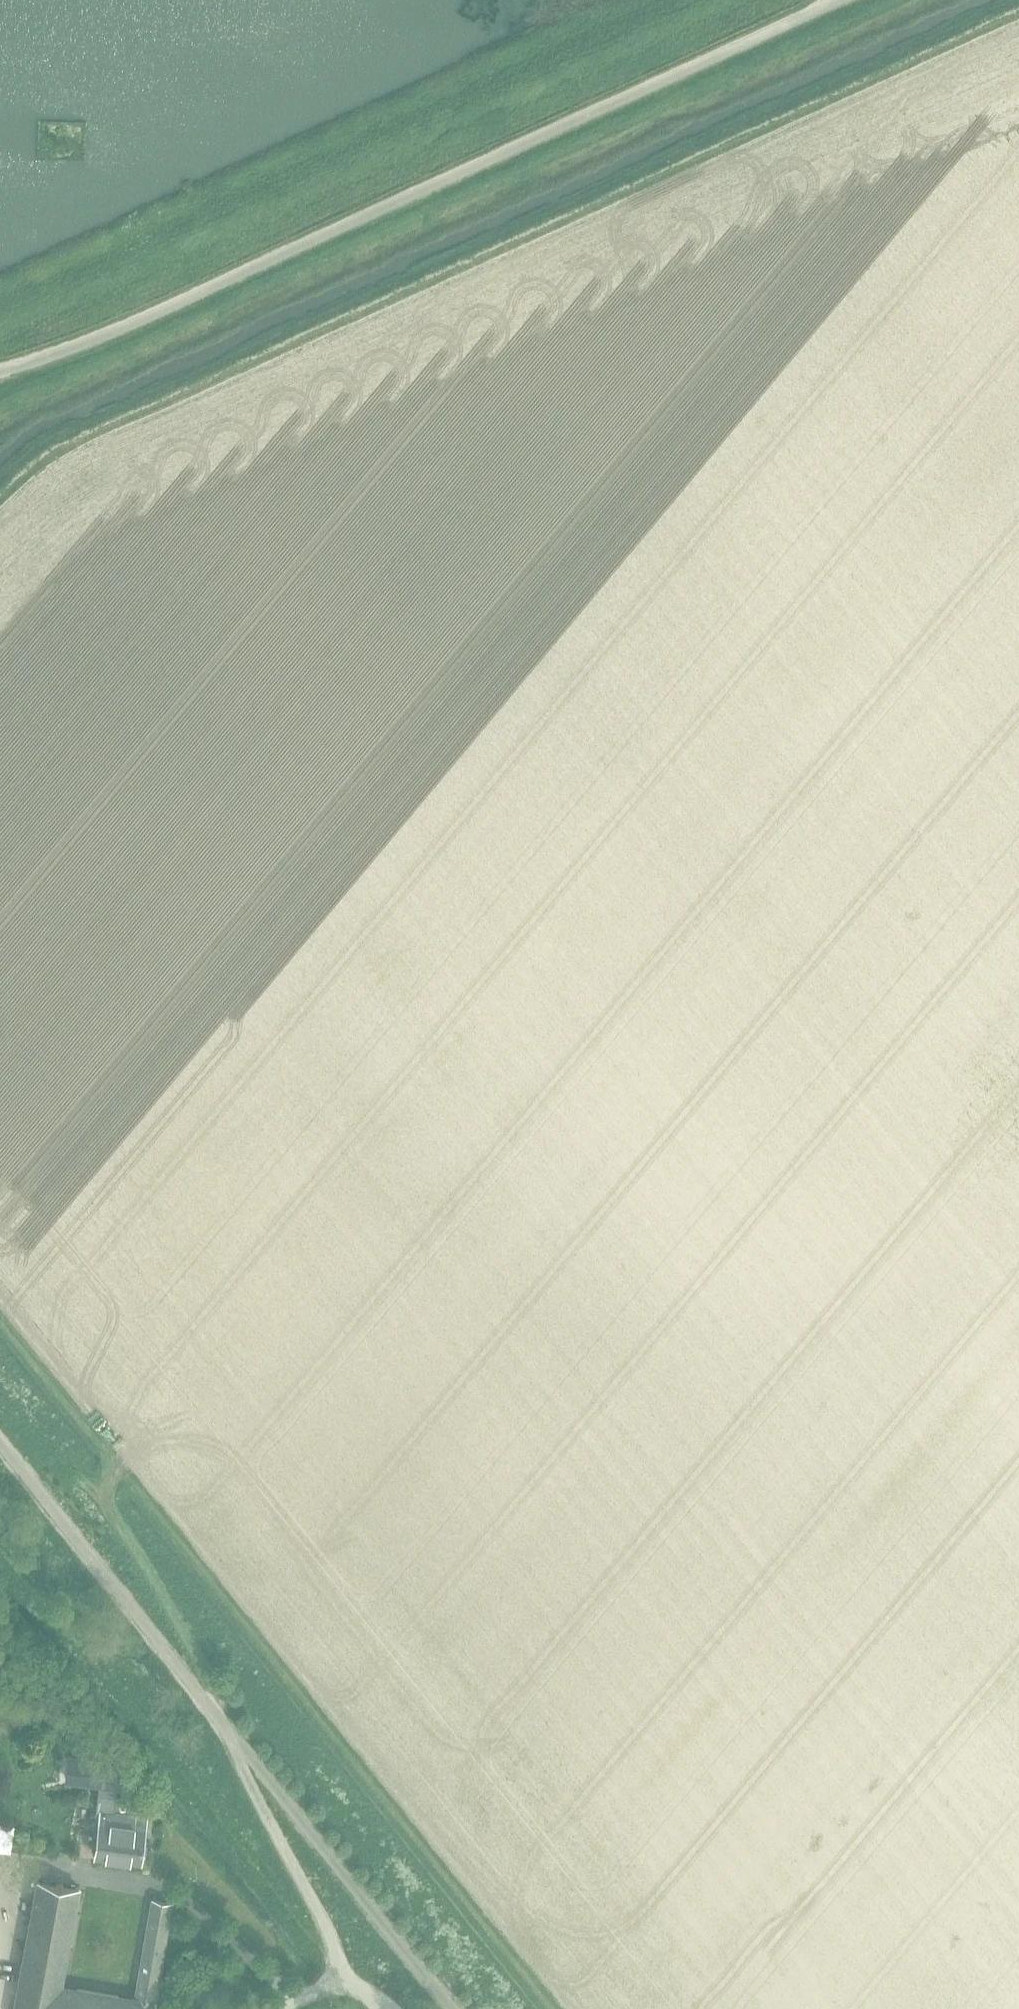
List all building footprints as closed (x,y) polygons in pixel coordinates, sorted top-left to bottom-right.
[(71,1755),(67,1780),(100,1784),(93,1834),(97,1834),(94,1855),(144,1862),(147,1843),(144,1842),(147,1816),(128,1813),(130,1801),(116,1799),(117,1787),(119,1787),(122,1763),(71,1755)] [(38,1879),(13,2008),(151,2008),(171,1903),(151,1899),(133,1996),(59,1982),(77,1887),(38,1879)]
